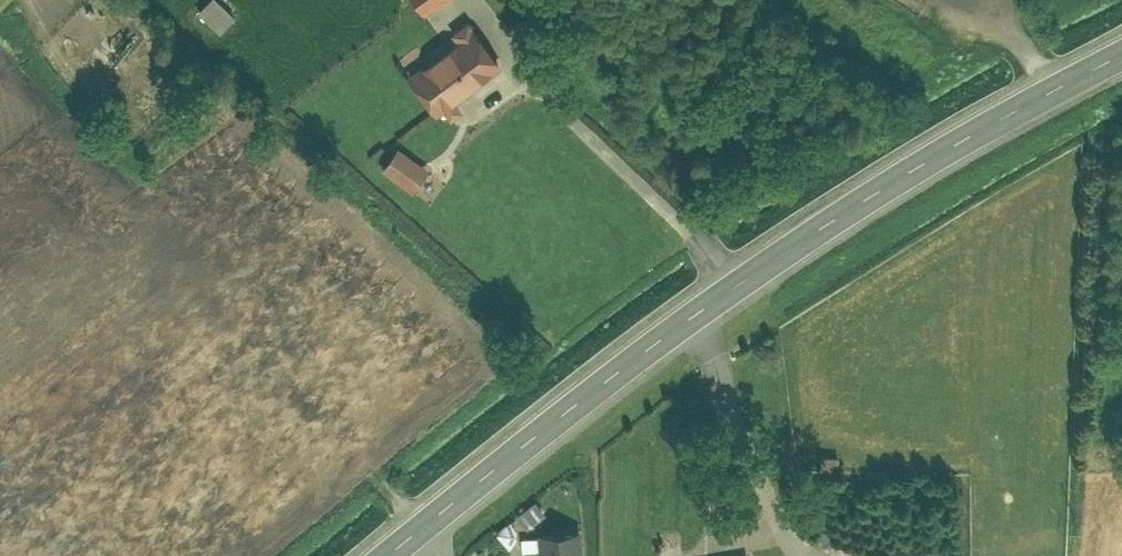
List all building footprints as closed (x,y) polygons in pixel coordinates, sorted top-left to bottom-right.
[(231,15),(216,0),(201,0),(192,9),(214,32),(231,15)] [(426,17),(450,0),(413,0),(426,17)] [(413,90),(436,120),(443,114),(450,123),(461,114),(455,105),(497,73),(499,64),(468,24),(453,36),(458,43),(413,77),(413,90)] [(429,169),(397,147),(378,168),(412,193),(429,169)] [(523,539),(524,555),(584,555),(583,535),(523,539)]
